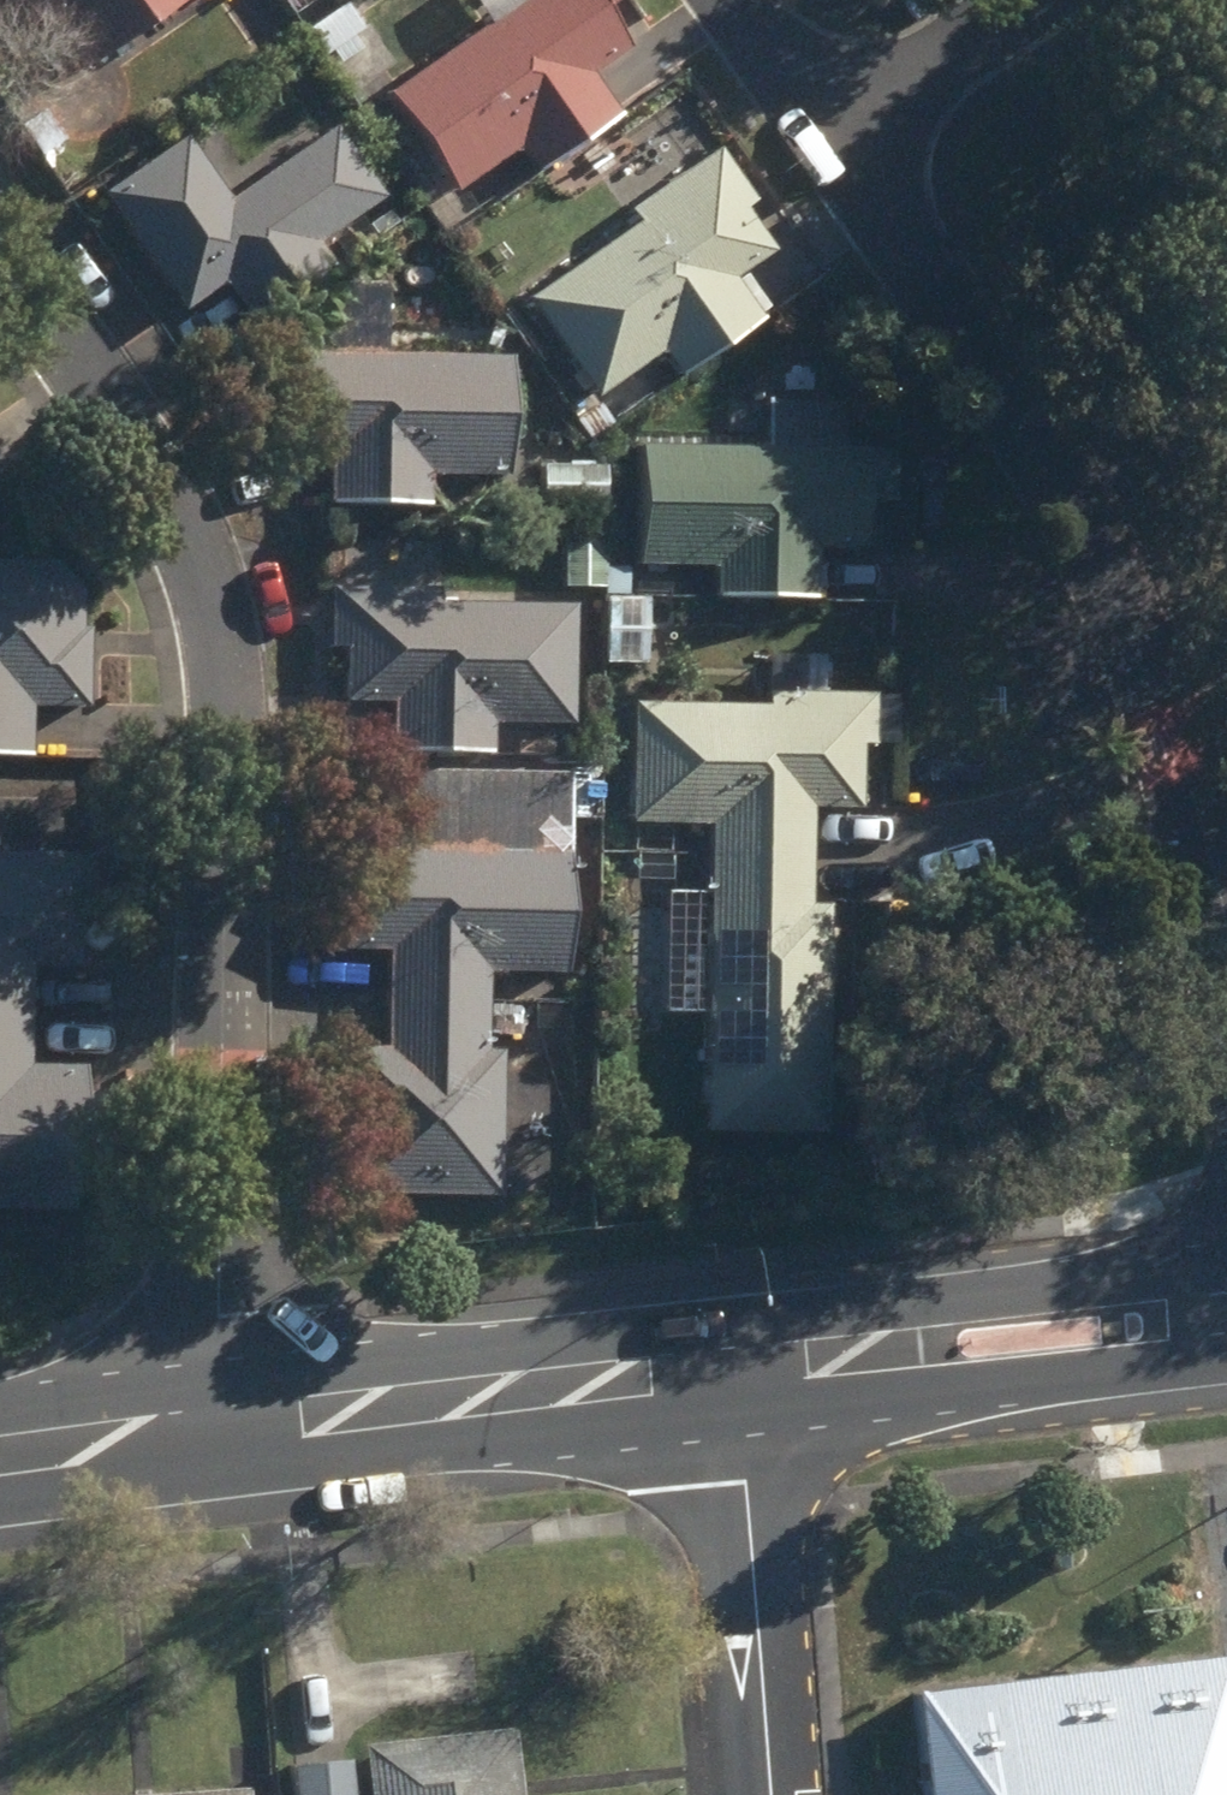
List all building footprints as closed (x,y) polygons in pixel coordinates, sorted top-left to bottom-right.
[(86,73),(191,0),(34,0),(86,73)] [(464,190),(526,148),(543,173),(625,116),(597,76),(638,49),(610,9),(622,0),(534,0),(398,96),(464,190)] [(333,54),(360,94),(405,64),(378,25),(333,54)] [(231,282),(259,323),(341,268),(324,242),(391,199),(345,131),(235,204),(192,137),(111,191),(190,310),(231,282)] [(535,301),(603,397),(668,351),(688,378),(770,319),(741,278),(780,250),(751,209),(761,200),(726,151),(638,214),(645,223),(535,301)] [(337,504),(436,504),(436,476),(516,475),(517,358),(368,357),(367,332),(329,332),(328,355),(275,356),(275,389),(295,390),(294,452),(338,453),(337,504)] [(720,596),(823,598),(824,550),(869,551),(877,492),(890,492),(891,451),(851,451),(852,408),(777,407),(777,451),(644,449),(642,563),(720,564),(720,596)] [(582,425),(595,440),(615,423),(602,408),(582,425)] [(541,506),(610,509),(611,470),(542,469),(541,506)] [(569,588),(607,589),(608,539),(568,540),(569,588)] [(36,755),(37,707),(95,708),(95,630),(86,630),(87,587),(63,564),(0,563),(0,755),(36,755)] [(609,665),(652,666),(654,598),(633,598),(633,571),(610,569),(609,665)] [(397,751),(499,751),(499,724),(581,725),(580,606),(445,606),(446,590),(339,590),(339,648),(353,649),(352,702),(398,703),(397,751)] [(717,854),(817,854),(816,809),(866,810),(867,744),(903,745),(904,697),(830,696),(830,658),(776,657),(777,706),(642,705),(642,824),(683,823),(683,839),(710,840),(710,824),(718,824),(717,854)] [(576,820),(605,820),(604,784),(575,784),(576,820)] [(398,948),(397,1005),(494,1007),(495,973),(572,974),(574,855),(353,853),(353,949),(398,948)] [(816,907),(817,854),(717,854),(715,1130),(834,1130),(835,908),(816,907)] [(36,1020),(36,969),(85,970),(86,916),(100,917),(101,858),(0,856),(0,1019),(36,1020)] [(682,863),(682,885),(713,884),(712,862),(682,863)] [(620,1009),(669,1010),(670,960),(622,959),(620,1009)] [(494,1007),(397,1005),(396,1053),(355,1052),(354,1197),(507,1197),(508,1053),(494,1053),(493,1033),(521,1034),(521,1011),(494,1012),(494,1007)] [(36,1020),(0,1019),(0,1210),(79,1211),(88,1142),(98,1142),(90,1071),(35,1070),(36,1020)] [(925,1696),(937,1794),(1226,1794),(1226,1661),(925,1696)] [(378,1794),(527,1794),(519,1731),(372,1748),(378,1794)] [(300,1794),(360,1794),(359,1766),(299,1768),(300,1794)]
